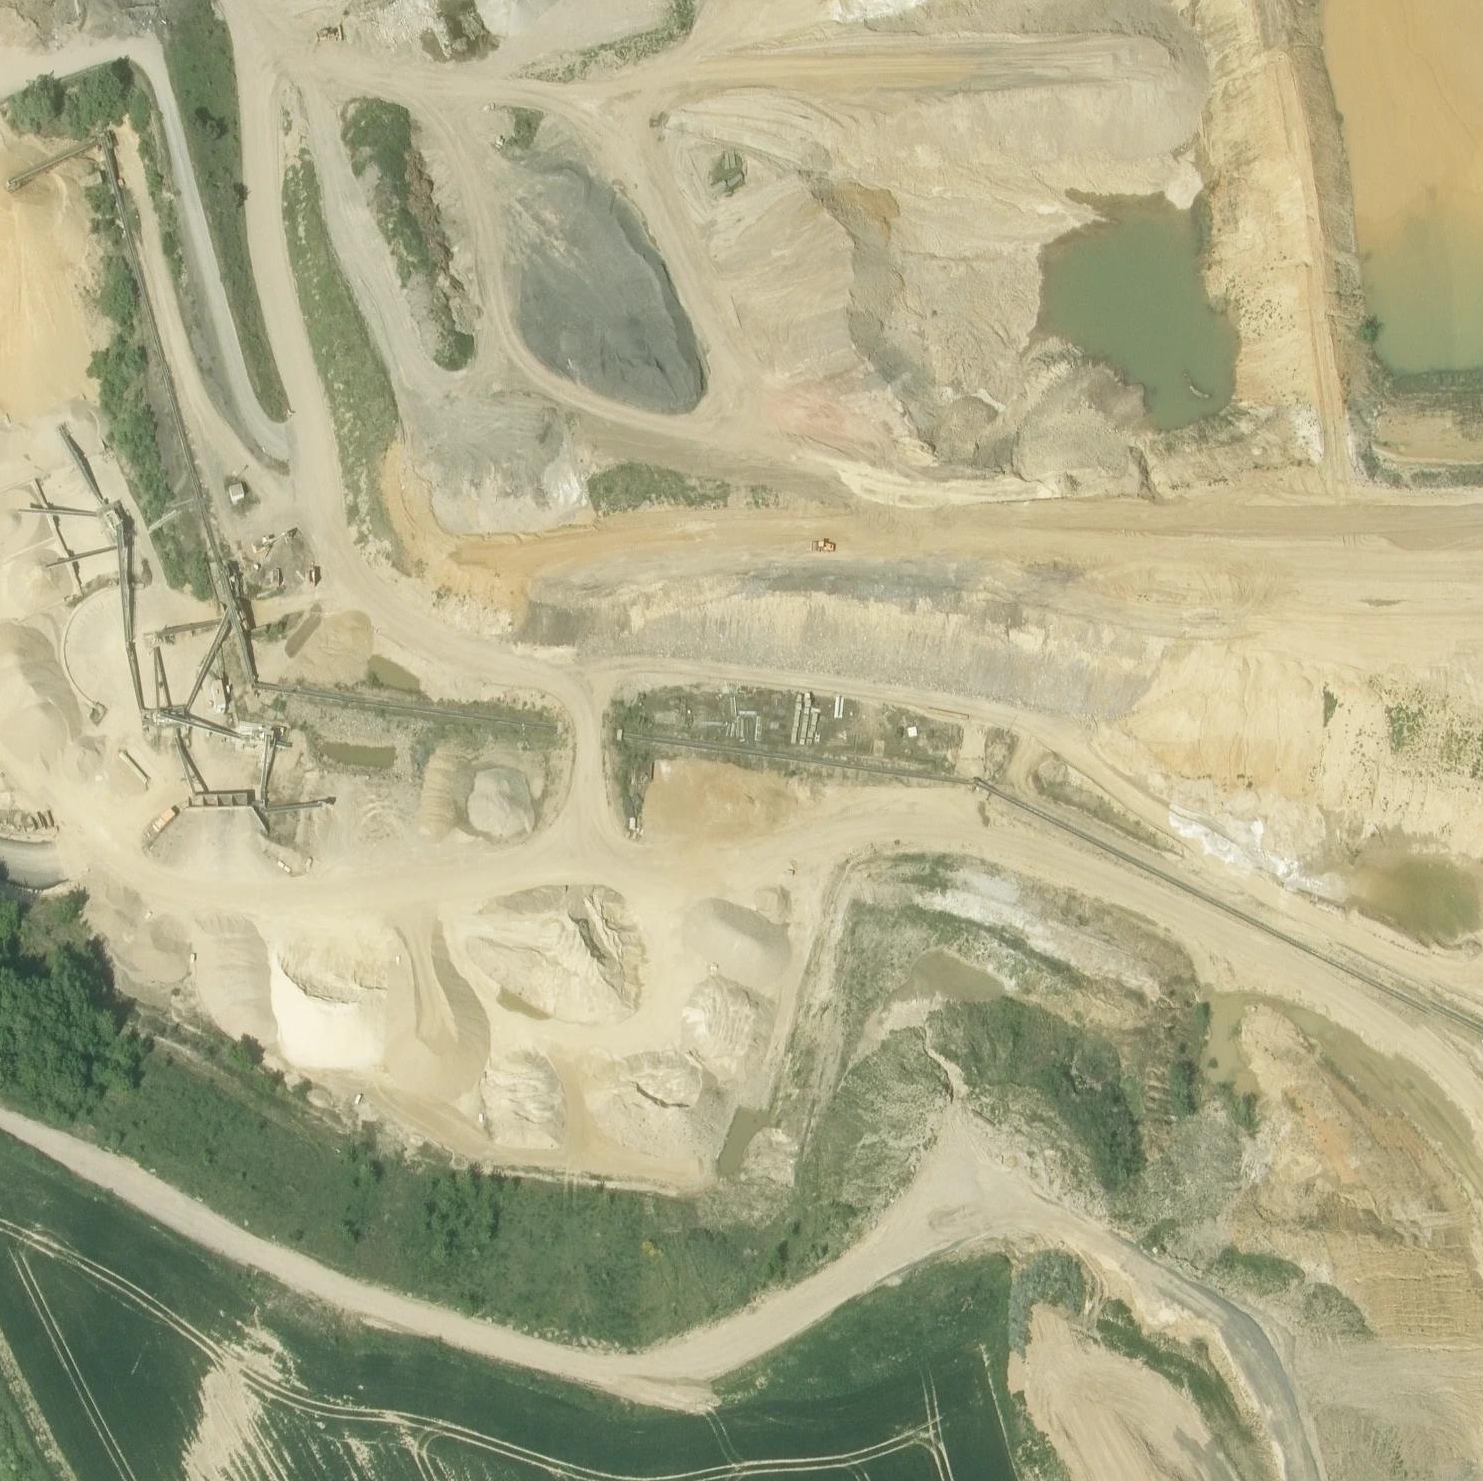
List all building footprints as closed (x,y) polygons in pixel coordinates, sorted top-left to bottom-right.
[(208,652),(210,672),(223,670),(221,650),(208,652)]
